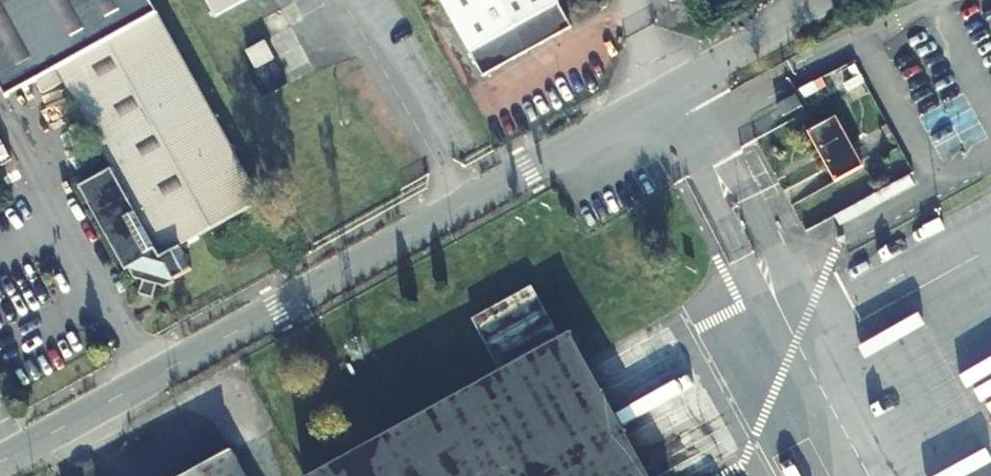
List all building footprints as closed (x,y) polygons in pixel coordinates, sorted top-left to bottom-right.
[(61,62),(158,6),(155,0),(0,0),(0,72),(11,91),(61,62)] [(220,21),(256,0),(208,0),(220,21)] [(554,0),(439,0),(482,75),(568,25),(554,0)] [(166,247),(179,240),(186,234),(264,190),(158,6),(61,62),(119,163),(166,247)] [(802,105),(797,95),(778,104),(783,115),(802,105)] [(859,167),(832,117),(805,132),(833,182),(859,167)] [(153,275),(152,286),(192,262),(179,240),(166,247),(119,163),(89,181),(136,262),(138,261),(145,272),(153,275)] [(191,243),(186,234),(179,240),(192,262),(152,286),(165,288),(167,280),(177,282),(185,277),(183,273),(202,262),(198,256),(200,244),(191,243)] [(492,356),(552,326),(532,284),(471,314),(492,356)] [(563,329),(313,475),(648,475),(563,329)] [(235,443),(176,475),(253,475),(235,443)]
